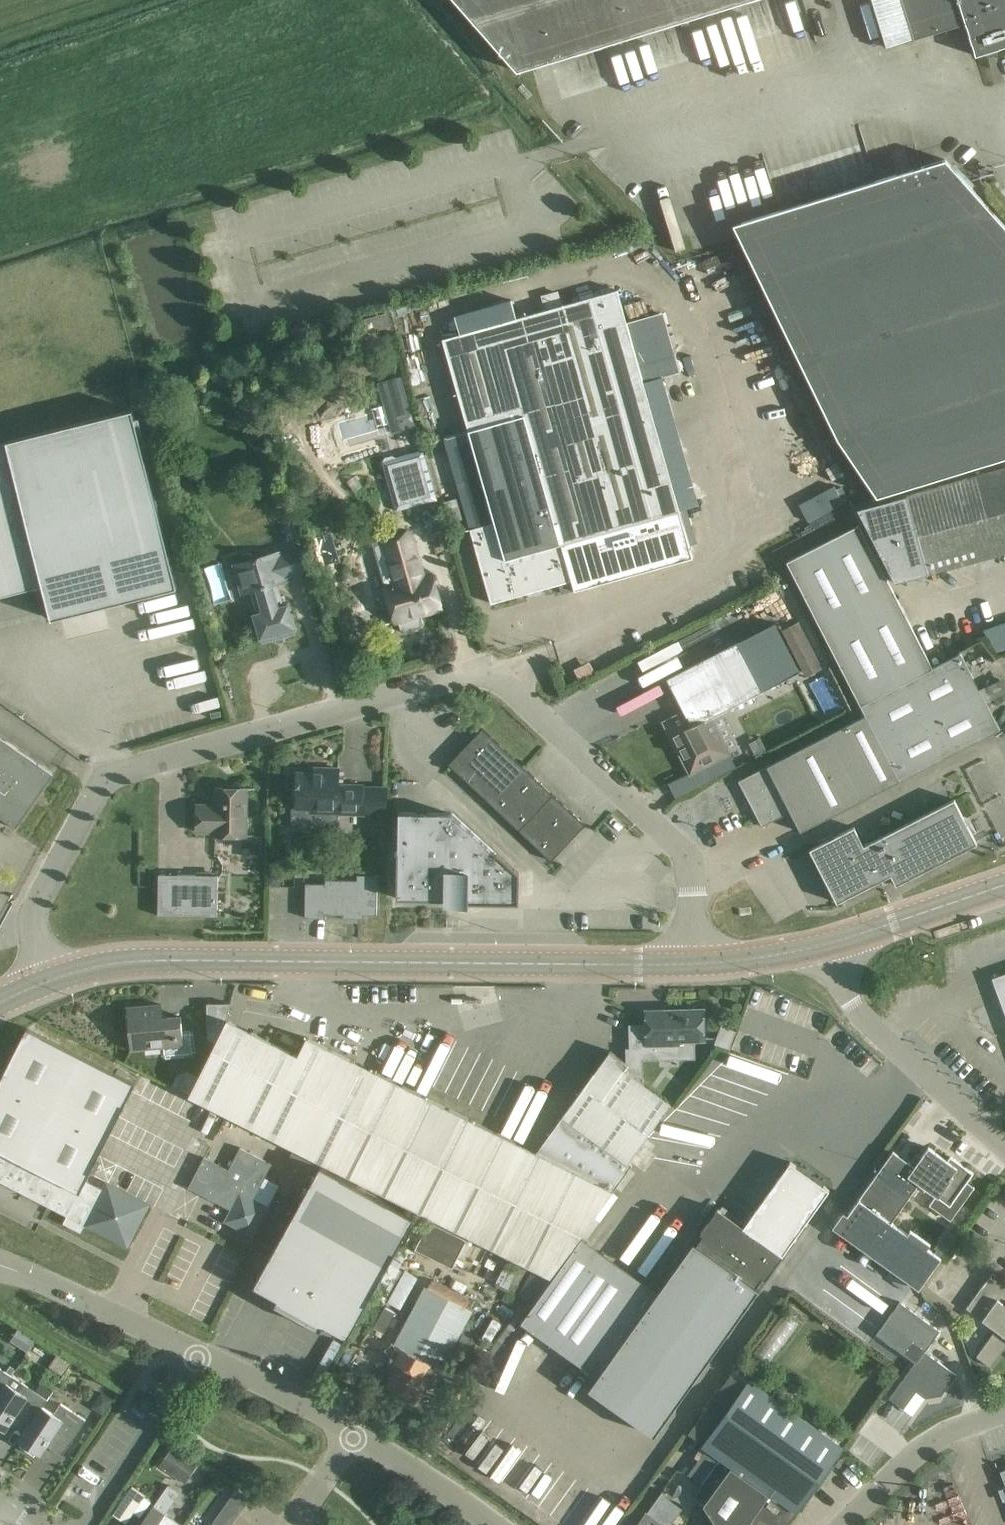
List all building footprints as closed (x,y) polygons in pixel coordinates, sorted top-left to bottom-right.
[(517,71),(747,0),(455,0),(517,71)] [(886,47),(965,22),(975,55),(1004,46),(1004,0),(872,0),(886,47)] [(733,223),(837,438),(877,496),(1004,457),(1004,225),(945,158),(733,223)] [(489,504),(494,522),(470,529),(491,603),(571,580),(561,544),(680,510),(617,289),(443,338),(468,430),(444,437),(465,511),(489,504)] [(387,312),(364,319),(367,333),(391,326),(387,312)] [(6,441),(42,585),(51,619),(178,588),(132,410),(6,441)] [(42,585),(6,441),(0,442),(0,596),(42,585)] [(393,455),(384,457),(383,460),(382,461),(396,511),(437,499),(423,449),(396,457),(393,455)] [(858,507),(896,583),(929,574),(1004,553),(1004,467),(907,494),(858,507)] [(843,503),(834,485),(799,504),(808,521),(843,503)] [(766,823),(790,811),(800,831),(1000,729),(960,653),(933,667),(859,524),(787,561),(865,715),(739,780),(754,810),(758,808),(766,823)] [(428,583),(413,529),(380,537),(381,540),(373,542),(371,546),(383,588),(387,590),(395,618),(396,618),(397,623),(398,623),(400,631),(404,633),(421,628),(423,623),(421,617),(440,612),(441,611),(439,604),(432,581),(428,583)] [(284,606),(277,584),(310,575),(301,545),(280,551),(280,550),(252,557),(251,555),(250,554),(249,554),(247,553),(246,553),(244,554),(244,555),(242,556),(242,557),(241,558),(242,560),(232,564),(235,575),(234,575),(234,576),(233,577),(233,578),(234,579),(235,580),(237,580),(241,594),(252,591),(258,613),(254,614),(262,642),(275,639),(276,642),(279,643),(283,642),(284,640),(283,636),(295,633),(287,605),(284,606)] [(798,622),(782,630),(805,677),(822,669),(798,622)] [(666,678),(684,712),(665,722),(691,772),(728,752),(710,717),(762,690),(736,641),(666,678)] [(1004,691),(1004,675),(980,687),(991,712),(1004,705),(1004,701),(1001,693),(1004,691)] [(482,727),(448,763),(551,860),(585,824),(482,727)] [(16,827),(53,774),(0,737),(0,817),(16,827)] [(392,785),(363,785),(363,783),(339,783),(338,767),(322,767),(322,772),(297,772),(296,810),(312,810),(311,814),(363,815),(388,816),(392,785)] [(197,804),(196,832),(213,833),(213,835),(247,836),(247,788),(215,787),(215,804),(197,804)] [(853,826),(809,849),(837,902),(891,875),(896,884),(977,843),(954,799),(864,845),(853,826)] [(497,854),(452,813),(399,811),(398,851),(399,851),(397,897),(446,898),(446,902),(468,903),(468,898),(516,899),(517,872),(497,854)] [(218,875),(158,874),(158,915),(217,916),(218,875)] [(305,883),(305,884),(305,917),(326,918),(326,914),(377,914),(377,874),(357,874),(357,879),(325,879),(325,883),(305,883)] [(216,1041),(228,1017),(231,1002),(208,1002),(208,1037),(216,1041)] [(131,1049),(161,1046),(162,1055),(164,1058),(192,1055),(195,1052),(194,1033),(190,1030),(182,1030),(181,1015),(167,1017),(162,1013),(162,1004),(127,1007),(131,1049)] [(702,1009),(663,1010),(645,1011),(646,1023),(647,1050),(678,1049),(678,1040),(703,1039),(702,1009)] [(632,1164),(629,1162),(671,1103),(623,1069),(628,1062),(610,1049),(562,1116),(537,1151),(307,1036),(298,1054),(227,1019),(189,1096),(550,1277),(613,1190),(632,1164)] [(734,1030),(723,1026),(717,1044),(728,1048),(734,1030)] [(0,1082),(0,1180),(65,1214),(69,1207),(87,1216),(83,1224),(128,1247),(150,1204),(106,1182),(103,1189),(85,1180),(135,1084),(27,1029),(0,1082)] [(655,1133),(644,1147),(707,1168),(707,1163),(719,1148),(688,1124),(701,1125),(727,1133),(737,1134),(737,1124),(764,1089),(763,1093),(780,1094),(780,1079),(782,1080),(782,1068),(730,1051),(718,1067),(718,1074),(710,1071),(697,1089),(696,1093),(690,1093),(675,1113),(670,1125),(657,1125),(655,1133)] [(204,1157),(188,1187),(217,1202),(219,1198),(233,1205),(225,1220),(253,1235),(268,1207),(254,1199),(272,1163),(240,1147),(228,1169),(204,1157)] [(919,1183),(936,1196),(930,1205),(950,1220),(974,1187),(967,1182),(973,1173),(950,1156),(947,1160),(928,1147),(914,1166),(892,1151),(847,1215),(842,1212),(831,1227),(918,1289),(941,1258),(927,1248),(930,1243),(910,1229),(907,1233),(904,1231),(913,1218),(902,1211),(893,1223),(891,1222),(919,1183)] [(765,1279),(830,1190),(790,1161),(743,1226),(716,1207),(694,1238),(588,1387),(656,1435),(761,1287),(757,1284),(762,1277),(765,1279)] [(347,1337),(415,1216),(321,1164),(254,1286),(278,1299),(275,1304),(320,1329),(323,1324),(347,1337)] [(641,1222),(632,1215),(606,1250),(615,1256),(641,1222)] [(429,1220),(415,1247),(452,1266),(466,1238),(429,1220)] [(653,1289),(581,1238),(521,1322),(594,1374),(653,1289)] [(371,1299),(383,1306),(402,1271),(398,1269),(405,1258),(397,1253),(371,1299)] [(996,1329),(976,1356),(991,1366),(1004,1347),(1004,1280),(993,1271),(966,1307),(996,1329)] [(531,1272),(518,1295),(532,1303),(545,1281),(531,1272)] [(416,1403),(429,1379),(434,1381),(468,1315),(466,1314),(469,1308),(466,1306),(470,1298),(435,1279),(433,1284),(431,1282),(428,1288),(426,1288),(389,1358),(398,1363),(386,1388),(416,1403)] [(900,1301),(876,1334),(915,1362),(889,1398),(903,1408),(918,1388),(926,1393),(939,1391),(944,1384),(947,1386),(956,1374),(924,1351),(939,1330),(900,1301)] [(19,1327),(10,1341),(27,1352),(36,1338),(19,1327)] [(11,1377),(0,1369),(0,1394),(11,1377)] [(47,1400),(23,1384),(18,1392),(7,1385),(12,1377),(11,1377),(0,1394),(0,1431),(1,1429),(4,1431),(12,1419),(27,1429),(19,1441),(20,1441),(47,1400)] [(717,1477),(681,1451),(647,1498),(653,1503),(667,1512),(674,1502),(683,1489),(700,1501),(701,1500),(717,1524),(787,1524),(796,1513),(843,1446),(749,1379),(701,1446),(726,1464),(717,1477)] [(102,1392),(91,1407),(103,1416),(114,1401),(102,1392)] [(47,1400),(20,1441),(22,1443),(20,1447),(34,1456),(37,1452),(40,1454),(48,1442),(64,1453),(85,1421),(60,1404),(53,1415),(42,1408),(47,1401),(47,1400)] [(494,1484),(525,1438),(514,1431),(483,1476),(494,1484)] [(172,1446),(159,1465),(185,1483),(198,1465),(172,1446)] [(549,1524),(611,1524),(623,1509),(577,1476),(543,1521),(549,1524)] [(126,1522),(146,1493),(132,1484),(112,1512),(126,1522)] [(166,1513),(180,1493),(167,1484),(152,1508),(140,1524),(182,1524),(166,1513)] [(674,1502),(667,1512),(653,1503),(637,1524),(670,1524),(682,1508),(674,1502)]
